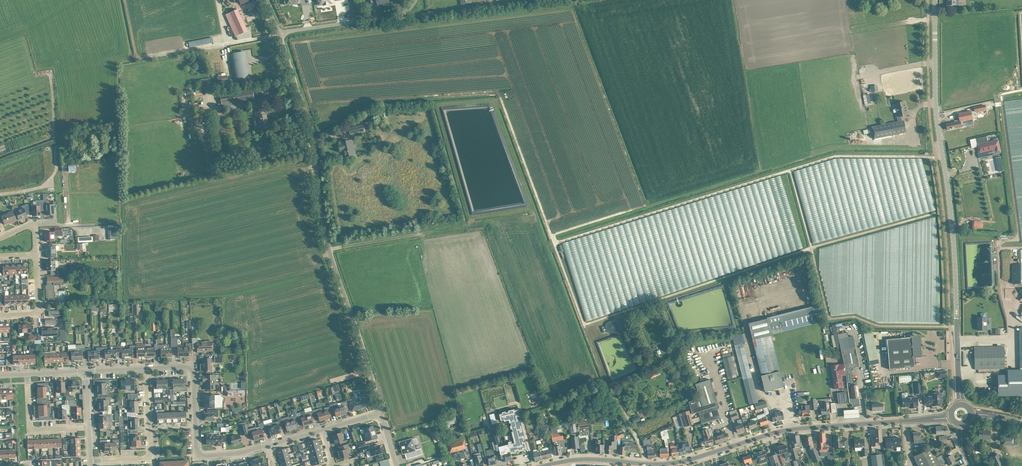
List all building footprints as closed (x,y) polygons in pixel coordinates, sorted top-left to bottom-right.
[(138,42),(139,42),(140,47),(141,47),(141,51),(178,45),(178,41),(181,41),(178,23),(177,23),(176,18),(177,18),(176,11),(173,12),(172,6),(173,5),(173,0),(132,0),(138,42)] [(238,9),(225,15),(235,37),(247,31),(238,9)] [(243,52),(230,54),(234,80),(247,78),(246,70),(244,59),(243,52)] [(222,76),(216,77),(217,82),(228,81),(227,75),(226,75),(225,73),(221,74),(222,76)] [(201,86),(211,84),(210,78),(200,79),(201,86)] [(986,84),(981,87),(983,92),(989,89),(986,84)] [(253,88),(220,93),(222,105),(254,100),(253,88)] [(898,122),(871,127),(874,139),(901,133),(906,132),(904,121),(902,121),(901,116),(907,115),(905,102),(900,103),(895,103),(897,112),(896,112),(898,122)] [(996,116),(995,108),(989,110),(992,123),(997,122),(995,116),(996,116)] [(268,121),(267,114),(265,115),(264,110),(260,111),(255,112),(256,117),(257,116),(259,131),(262,130),(269,129),(268,124),(267,124),(267,121),(268,121)] [(961,121),(947,124),(948,130),(953,129),(966,126),(965,121),(970,120),(973,119),(971,111),(964,113),(959,114),(961,121)] [(349,128),(348,128),(350,134),(365,131),(364,131),(363,125),(349,128)] [(988,142),(987,136),(970,140),(972,146),(977,145),(980,156),(986,154),(985,151),(996,149),(996,153),(1001,151),(998,137),(993,139),(994,141),(988,142)] [(341,151),(344,151),(345,157),(350,156),(354,155),(351,140),(342,142),(342,144),(339,144),(341,151)] [(33,211),(34,216),(40,215),(40,209),(43,208),(43,203),(43,200),(36,201),(36,206),(33,206),(33,211)] [(53,210),(53,208),(56,207),(56,201),(53,202),(53,205),(46,205),(46,210),(47,215),(54,215),(53,210)] [(29,208),(28,203),(21,206),(23,209),(15,212),(19,220),(27,216),(27,215),(30,214),(29,208)] [(5,225),(13,221),(13,222),(17,221),(13,211),(5,214),(5,215),(2,217),(5,225)] [(54,232),(45,233),(45,242),(50,241),(54,241),(54,237),(54,236),(63,236),(63,232),(62,232),(62,228),(55,228),(55,232),(54,232)] [(50,246),(45,246),(46,250),(47,250),(47,253),(46,253),(46,258),(51,257),(56,257),(56,250),(59,250),(59,246),(55,246),(50,246)] [(51,275),(56,274),(63,274),(63,270),(63,269),(59,269),(59,268),(55,268),(55,261),(46,262),(47,271),(51,271),(51,275)] [(47,277),(47,284),(47,285),(45,285),(46,298),(48,298),(48,302),(53,302),(55,302),(55,298),(55,292),(54,283),(63,283),(63,276),(47,277)] [(772,334),(821,322),(817,305),(748,322),(765,391),(784,387),(771,336),(773,335),(772,334)] [(981,313),(981,318),(977,318),(977,330),(987,330),(987,322),(986,322),(986,318),(985,318),(985,313),(981,313)] [(19,335),(20,336),(23,336),(24,335),(23,332),(31,332),(31,324),(25,324),(19,325),(19,333),(19,335)] [(831,325),(832,326),(824,327),(825,333),(833,332),(834,335),(831,336),(834,348),(837,347),(837,349),(841,349),(844,364),(845,369),(846,375),(849,402),(852,405),(852,407),(860,406),(857,381),(853,382),(851,368),(859,367),(853,336),(848,337),(847,332),(838,334),(836,324),(831,325)] [(872,332),(864,333),(869,361),(878,359),(872,332)] [(743,333),(732,336),(743,377),(750,405),(759,403),(743,343),(747,342),(745,333),(743,333)] [(912,337),(887,339),(889,369),(909,368),(914,367),(914,357),(920,356),(920,350),(918,350),(918,347),(920,347),(919,336),(914,337),(912,337)] [(197,351),(201,351),(213,351),(212,341),(197,342),(197,338),(192,338),(193,349),(197,349),(197,351)] [(673,338),(666,341),(670,349),(667,350),(668,353),(671,352),(677,349),(673,338)] [(186,347),(183,347),(183,356),(189,356),(189,353),(192,353),(191,348),(191,343),(186,343),(186,347)] [(161,357),(166,357),(166,345),(166,344),(157,345),(158,350),(158,355),(161,355),(161,357)] [(116,355),(119,355),(118,347),(113,347),(113,346),(110,346),(110,350),(111,360),(113,360),(113,358),(116,358),(116,355)] [(122,358),(125,358),(125,359),(127,359),(127,349),(124,349),(124,346),(118,347),(119,355),(122,355),(122,358)] [(127,349),(127,359),(130,359),(130,358),(133,357),(133,354),(136,354),(135,346),(130,346),(130,349),(127,349)] [(99,356),(102,356),(102,347),(96,348),(96,351),(93,351),(94,361),(97,360),(97,359),(99,359),(99,356)] [(105,359),(108,359),(108,360),(111,360),(110,350),(107,350),(107,347),(102,347),(102,356),(105,356),(105,359)] [(1004,347),(979,347),(974,347),(975,369),(1005,369),(1004,347)] [(79,349),(79,352),(77,352),(77,361),(80,361),(80,360),(83,360),(82,357),(85,357),(85,348),(79,349)] [(91,360),(91,361),(94,361),(93,351),(90,351),(90,348),(85,348),(85,357),(88,357),(88,360),(91,360)] [(146,358),(145,348),(136,348),(137,358),(146,358)] [(155,348),(145,348),(146,358),(155,357),(155,348)] [(74,362),(77,361),(77,352),(76,349),(68,349),(68,352),(68,358),(71,357),(71,361),(74,360),(74,362)] [(723,358),(728,379),(737,377),(732,356),(723,358)] [(202,363),(203,363),(203,371),(212,371),(211,359),(202,359),(202,363)] [(846,375),(845,369),(844,364),(831,366),(833,384),(834,389),(840,388),(838,376),(841,376),(846,375)] [(998,375),(998,396),(1021,396),(1021,369),(1007,370),(1008,375),(998,375)] [(205,382),(206,390),(215,389),(214,375),(205,375),(205,376),(203,376),(203,382),(205,382)] [(134,379),(129,379),(129,380),(121,381),(121,390),(130,389),(130,390),(134,390),(134,379)] [(173,389),(170,389),(171,395),(174,395),(173,392),(179,392),(179,388),(178,379),(173,380),(173,388),(173,389)] [(187,391),(187,383),(184,383),(184,379),(178,379),(179,392),(187,391)] [(697,398),(689,402),(692,414),(699,412),(702,424),(720,418),(717,410),(718,409),(719,408),(719,407),(719,406),(710,379),(696,384),(693,385),(697,398)] [(97,383),(97,389),(109,388),(109,386),(106,386),(106,380),(100,380),(100,383),(97,383)] [(162,392),(162,389),(162,380),(156,380),(156,385),(154,385),(154,389),(157,389),(159,389),(160,392),(162,392)] [(68,383),(68,385),(69,392),(74,392),(74,390),(80,390),(79,381),(71,382),(71,383),(68,383)] [(69,392),(68,385),(65,385),(65,382),(57,382),(58,393),(64,392),(64,396),(66,396),(66,397),(69,397),(69,396),(69,392)] [(38,393),(46,392),(49,392),(50,392),(50,388),(49,388),(48,383),(40,383),(40,387),(37,387),(38,393)] [(102,394),(102,397),(110,397),(109,388),(97,389),(98,395),(102,394)] [(357,409),(365,407),(369,406),(368,403),(365,391),(357,393),(359,401),(349,404),(349,405),(351,410),(357,408),(357,409)] [(42,402),(49,401),(49,392),(46,392),(38,393),(38,398),(42,398),(42,402)] [(846,392),(842,392),(837,393),(838,403),(848,403),(846,392)] [(924,396),(925,405),(933,404),(933,406),(942,405),(942,400),(943,400),(942,393),(932,394),(932,396),(924,396)] [(208,395),(203,395),(204,399),(205,402),(204,402),(204,403),(204,408),(209,408),(214,408),(214,407),(222,407),(221,400),(220,395),(215,395),(214,395),(208,395)] [(99,403),(98,403),(98,406),(108,406),(108,403),(111,403),(111,397),(110,397),(102,397),(102,400),(99,400),(99,403)] [(917,406),(918,406),(917,397),(902,398),(903,407),(910,407),(910,408),(917,408),(917,406)] [(130,407),(138,407),(138,401),(135,401),(135,398),(131,399),(126,399),(127,405),(130,405),(130,407)] [(58,410),(59,414),(59,419),(66,419),(66,412),(70,412),(69,406),(69,404),(69,400),(65,400),(65,405),(62,405),(62,410),(58,410)] [(51,407),(50,407),(49,401),(42,402),(43,405),(38,405),(39,411),(51,410),(51,407)] [(341,415),(346,414),(345,411),(348,410),(346,401),(341,402),(342,406),(339,407),(341,415)] [(766,401),(754,404),(755,407),(756,410),(763,408),(767,407),(768,407),(766,401)] [(337,402),(329,405),(330,406),(332,415),(335,414),(336,417),(338,416),(338,417),(339,417),(341,417),(341,416),(341,415),(339,407),(338,405),(337,402)] [(824,409),(821,409),(821,415),(830,414),(829,402),(824,403),(824,409)] [(100,412),(103,411),(103,414),(111,414),(111,405),(109,405),(108,406),(98,406),(98,409),(99,409),(100,412)] [(802,411),(802,416),(810,416),(810,410),(809,405),(802,406),(802,405),(801,406),(802,411)] [(70,412),(70,416),(73,415),(74,419),(81,418),(80,408),(75,408),(74,406),(69,406),(70,412)] [(325,411),(322,412),(325,420),(325,421),(326,421),(327,420),(328,420),(328,419),(330,418),(329,415),(332,415),(330,406),(324,408),(325,411)] [(128,413),(127,413),(127,416),(135,415),(135,416),(136,415),(136,412),(139,412),(138,407),(130,407),(130,410),(128,410),(128,413)] [(311,407),(304,409),(308,424),(313,423),(312,420),(315,419),(313,410),(312,411),(311,407)] [(293,416),(289,417),(290,421),(292,429),(292,430),(295,429),(297,428),(296,425),(299,424),(297,416),(297,415),(295,408),(291,409),(293,416)] [(848,409),(848,417),(863,416),(863,408),(848,409)] [(213,417),(218,417),(218,409),(207,410),(210,410),(211,413),(204,413),(205,420),(209,420),(209,421),(214,421),(213,417)] [(319,413),(318,409),(313,410),(316,419),(318,418),(319,421),(325,420),(322,412),(319,413)] [(519,415),(519,413),(518,410),(515,410),(515,409),(508,411),(508,412),(506,412),(506,411),(502,412),(503,413),(499,414),(501,421),(504,420),(504,421),(509,420),(509,423),(511,423),(512,425),(510,426),(511,429),(512,429),(513,432),(512,432),(515,443),(512,444),(512,441),(508,442),(509,445),(511,454),(516,452),(516,451),(518,450),(519,452),(525,450),(525,449),(528,448),(526,442),(524,442),(523,439),(525,439),(521,420),(519,420),(518,416),(520,416),(519,415)] [(732,420),(738,418),(737,412),(736,413),(735,409),(729,412),(730,415),(732,420)] [(51,410),(39,411),(39,417),(43,416),(43,420),(50,420),(50,414),(51,414),(51,413),(51,410)] [(303,426),(308,425),(305,413),(304,410),(301,411),(300,412),(301,415),(297,416),(299,424),(302,423),(303,426)] [(694,424),(690,410),(682,413),(686,427),(694,424)] [(784,419),(782,411),(772,414),(773,422),(784,419)] [(186,422),(186,412),(171,413),(172,423),(186,422)] [(172,423),(171,413),(157,414),(158,423),(172,423)] [(99,418),(99,423),(112,422),(111,414),(103,414),(103,417),(99,418)] [(763,414),(757,416),(758,420),(759,420),(761,425),(768,423),(766,416),(764,416),(763,414)] [(135,418),(135,416),(135,415),(127,416),(127,419),(127,424),(139,424),(139,418),(135,418)] [(281,420),(280,420),(283,429),(286,428),(287,431),(292,429),(290,421),(289,417),(288,417),(282,418),(283,420),(281,420)] [(759,423),(757,417),(750,419),(751,422),(748,423),(750,429),(757,427),(756,423),(759,423)] [(739,425),(735,426),(738,433),(745,431),(743,424),(742,424),(741,419),(737,420),(739,425)] [(283,429),(280,420),(272,423),(273,426),(276,434),(281,433),(280,430),(283,429)] [(578,423),(572,423),(573,432),(579,431),(580,434),(586,433),(586,435),(590,435),(589,430),(589,427),(588,421),(587,421),(578,422),(578,423)] [(100,429),(100,432),(111,431),(110,428),(111,428),(112,427),(112,422),(99,423),(99,429),(100,429)] [(259,427),(256,428),(259,439),(265,437),(264,434),(267,433),(264,424),(264,423),(258,425),(259,427)] [(269,423),(264,424),(267,433),(269,433),(270,436),(276,434),(273,426),(270,427),(269,423)] [(127,424),(127,430),(128,430),(128,433),(135,433),(137,432),(137,429),(140,429),(139,424),(127,424)] [(540,432),(549,430),(547,424),(538,426),(540,432)] [(242,435),(248,433),(246,425),(239,427),(242,435)] [(366,441),(377,438),(376,433),(374,433),(372,426),(363,429),(365,436),(364,436),(366,441)] [(945,430),(945,426),(930,427),(930,432),(936,432),(936,434),(945,434),(945,431),(946,431),(946,430),(945,430)] [(256,428),(256,427),(248,429),(250,438),(253,437),(254,440),(259,439),(256,428)] [(555,428),(551,429),(552,434),(552,437),(553,442),(554,441),(554,443),(556,456),(557,456),(562,455),(562,454),(566,453),(565,448),(564,440),(562,432),(558,433),(557,430),(557,428),(555,428)] [(496,429),(491,431),(494,442),(495,445),(499,443),(496,430),(496,429)] [(666,446),(666,448),(659,449),(660,453),(660,458),(669,457),(668,444),(668,443),(666,438),(669,438),(667,429),(661,432),(663,440),(664,439),(666,446)] [(704,438),(705,441),(706,445),(714,443),(712,436),(710,436),(709,433),(708,429),(703,430),(705,438),(704,438)] [(872,437),(872,442),(872,446),(878,446),(878,442),(882,442),(881,430),(875,430),(875,437),(872,437)] [(979,439),(990,440),(990,431),(979,431),(979,439)] [(924,436),(920,437),(920,432),(913,433),(914,439),(914,443),(921,443),(921,442),(924,442),(924,436)] [(128,441),(132,441),(140,441),(140,435),(136,436),(135,433),(128,433),(128,441)] [(333,435),(335,445),(347,441),(347,438),(344,439),(342,433),(333,435)] [(728,441),(727,436),(725,433),(714,437),(716,445),(728,441)] [(825,447),(825,442),(825,433),(819,434),(819,439),(816,439),(816,449),(820,449),(820,452),(827,452),(827,447),(825,447)] [(215,444),(215,446),(221,446),(221,444),(221,439),(221,435),(213,436),(212,434),(210,434),(206,434),(207,436),(206,436),(207,445),(212,444),(215,444)] [(231,440),(232,445),(241,442),(239,435),(234,436),(234,435),(230,436),(231,440)] [(791,436),(793,444),(794,448),(791,448),(794,460),(798,459),(796,450),(797,449),(801,448),(800,447),(800,446),(803,445),(802,443),(800,443),(799,435),(791,436)] [(613,442),(610,442),(610,446),(606,446),(605,454),(613,454),(613,449),(617,449),(617,440),(617,436),(613,436),(613,442)] [(450,453),(467,448),(464,437),(453,440),(453,438),(446,440),(450,453)] [(811,437),(805,438),(805,443),(806,445),(810,445),(810,449),(811,449),(812,452),(811,452),(815,462),(820,460),(816,448),(814,449),(813,443),(813,441),(812,441),(811,437)] [(834,443),(834,448),(842,447),(842,446),(848,445),(848,438),(842,439),(841,437),(834,438),(834,443)] [(1003,445),(1013,446),(1013,437),(1004,437),(1003,445)] [(412,439),(400,442),(403,454),(405,453),(411,452),(412,458),(423,455),(421,449),(415,450),(414,445),(417,444),(418,443),(417,439),(416,438),(413,439),(412,439)] [(886,449),(891,448),(896,448),(896,447),(901,447),(900,438),(885,439),(886,449)] [(113,443),(110,443),(111,451),(116,450),(116,448),(119,448),(119,439),(113,440),(113,443)] [(319,445),(317,439),(308,442),(309,445),(308,446),(308,448),(310,448),(309,448),(319,445)] [(648,458),(656,457),(655,452),(654,452),(654,450),(652,450),(650,439),(642,440),(643,446),(646,446),(648,458)] [(865,450),(864,440),(864,439),(854,439),(855,444),(855,447),(855,451),(862,451),(862,456),(868,456),(867,449),(865,450)] [(15,440),(8,440),(8,441),(8,443),(9,443),(15,443),(15,449),(18,449),(17,442),(16,442),(16,440),(15,440)] [(100,440),(100,449),(105,448),(105,451),(111,451),(110,443),(110,440),(100,440)] [(600,440),(596,440),(596,454),(604,454),(604,444),(600,445),(600,440)] [(132,441),(132,446),(130,447),(130,450),(136,449),(136,447),(140,446),(140,441),(132,441)] [(534,453),(533,454),(535,461),(542,459),(540,452),(539,448),(537,449),(536,444),(537,444),(536,441),(531,442),(534,453)] [(634,445),(635,442),(623,441),(623,447),(620,447),(620,454),(625,455),(626,452),(629,452),(636,453),(636,445),(634,445)] [(672,456),(679,455),(678,447),(675,447),(674,443),(670,444),(672,456)] [(688,446),(687,443),(677,445),(678,447),(679,455),(684,454),(684,451),(690,450),(689,446),(688,446)] [(337,452),(340,459),(349,457),(347,453),(350,452),(348,447),(347,444),(338,447),(339,451),(337,452)] [(310,451),(309,451),(310,454),(311,454),(311,453),(321,451),(319,445),(309,448),(310,448),(310,451)] [(366,445),(358,448),(360,453),(366,451),(367,457),(371,456),(382,453),(379,445),(370,448),(369,445),(366,445)] [(513,460),(511,454),(509,445),(499,447),(503,460),(504,460),(504,462),(513,460)] [(779,450),(775,452),(776,454),(780,464),(781,465),(784,465),(783,463),(784,463),(782,456),(781,454),(784,453),(785,458),(789,457),(787,449),(786,445),(778,447),(779,450)] [(975,448),(972,449),(972,451),(974,455),(976,454),(979,453),(981,455),(983,453),(984,453),(984,451),(981,446),(975,448)] [(277,451),(279,457),(288,454),(287,451),(288,450),(287,448),(277,451)] [(939,465),(938,461),(932,448),(914,457),(918,465),(940,465),(939,465)] [(552,457),(550,449),(540,452),(542,459),(552,457)] [(322,457),(321,451),(311,453),(311,454),(312,457),(311,457),(312,460),(313,459),(322,457)] [(765,451),(756,453),(758,458),(759,460),(760,464),(768,461),(767,458),(766,455),(765,451)] [(464,452),(454,454),(455,460),(466,457),(464,452)] [(290,460),(289,457),(290,456),(289,453),(288,454),(279,457),(280,462),(290,460)] [(474,454),(477,465),(484,465),(483,460),(482,460),(480,453),(474,454)] [(989,457),(994,465),(1003,465),(1004,465),(998,453),(989,457)] [(491,454),(487,455),(490,465),(497,464),(495,455),(491,456),(491,454)] [(769,457),(771,462),(773,465),(781,465),(780,465),(780,464),(776,454),(769,457)] [(871,455),(872,465),(885,465),(884,454),(881,455),(881,454),(871,455)] [(955,462),(951,455),(946,458),(944,454),(936,458),(938,461),(939,465),(947,461),(949,465),(955,462)] [(743,458),(745,463),(749,462),(750,465),(754,464),(754,465),(757,465),(757,464),(755,459),(752,461),(750,455),(743,458)] [(313,459),(314,462),(313,463),(313,465),(324,462),(322,457),(313,459)] [(254,459),(250,460),(252,465),(265,465),(262,458),(254,460),(254,459)]
